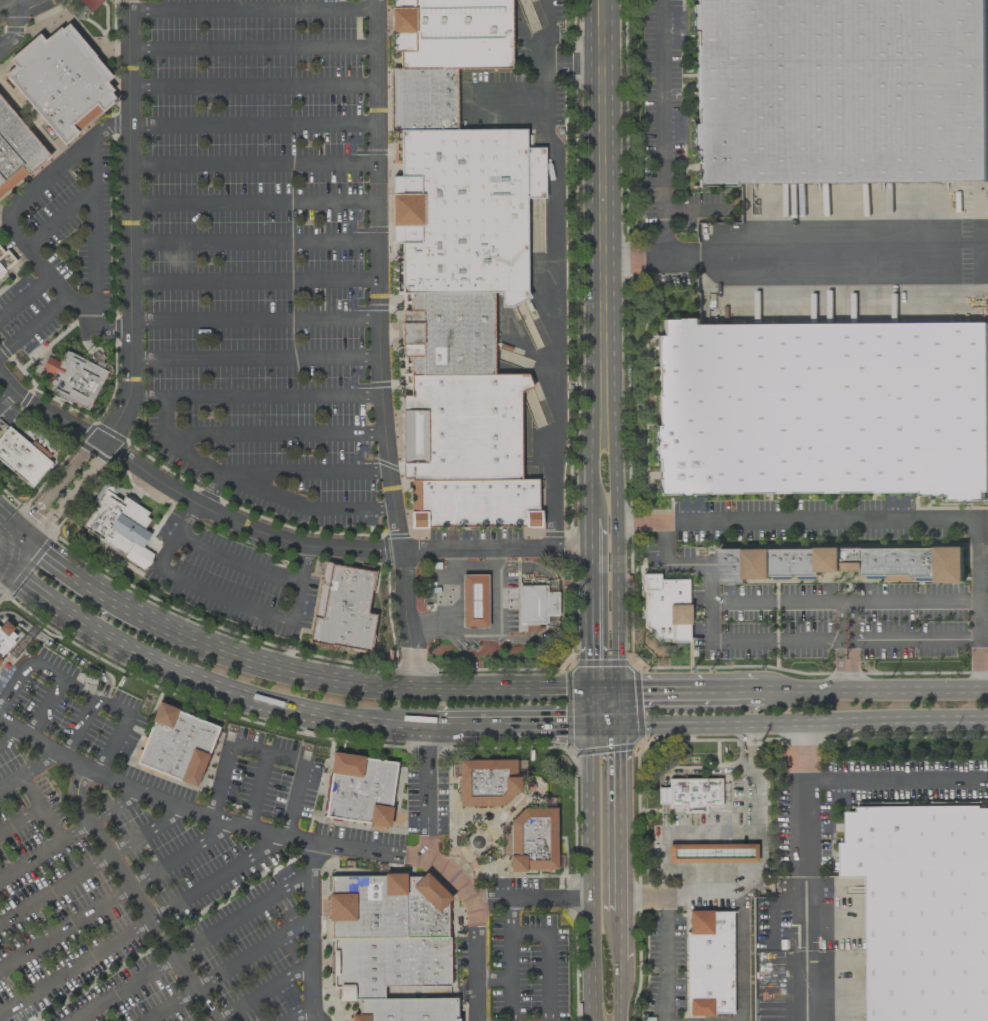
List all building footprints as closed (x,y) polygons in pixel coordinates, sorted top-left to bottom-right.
[(510,0),(390,0),(390,52),(399,52),(399,68),(510,68),(510,0)] [(986,0),(696,0),(696,5),(691,5),(691,32),(696,32),(696,124),(691,124),(692,150),(696,150),(697,187),(742,187),(742,184),(987,182),(986,0)] [(61,144),(116,99),(102,82),(109,76),(65,22),(43,40),(37,34),(6,59),(12,66),(3,73),(61,144)] [(456,129),(455,68),(399,68),(389,69),(390,130),(399,130),(456,129)] [(47,157),(0,100),(0,195),(47,157)] [(492,292),(500,292),(501,307),(509,307),(528,297),(525,292),(524,197),(544,197),(543,148),(525,148),(525,128),(456,129),(399,130),(399,176),(391,176),(391,194),(389,194),(389,226),(391,226),(391,243),(401,243),(401,292),(408,292),(492,292)] [(3,276),(2,267),(12,261),(5,248),(0,249),(0,277),(3,276)] [(493,375),(492,292),(408,292),(409,310),(401,311),(401,323),(400,323),(400,344),(401,344),(402,357),(410,356),(410,375),(493,375)] [(923,492),(923,498),(950,498),(950,504),(987,503),(987,323),(701,326),(701,320),(663,320),(663,336),(657,336),(659,494),(923,492)] [(84,408),(106,370),(65,349),(59,362),(46,355),(40,368),(52,375),(44,390),(84,408)] [(520,480),(519,393),(532,388),(527,374),(493,375),(410,375),(410,396),(401,396),(401,412),(400,412),(400,462),(402,462),(402,478),(410,478),(410,481),(520,480)] [(0,434),(0,463),(29,487),(50,462),(47,460),(54,448),(26,428),(18,436),(7,426),(0,434)] [(409,529),(427,529),(427,528),(523,527),(523,528),(539,528),(538,512),(537,512),(537,480),(520,480),(410,481),(410,512),(409,512),(409,529)] [(112,495),(118,488),(110,483),(101,483),(90,501),(96,505),(80,526),(142,570),(152,554),(141,546),(149,533),(142,528),(148,519),(145,516),(148,512),(123,497),(120,499),(112,495)] [(718,550),(718,578),(862,577),(863,582),(964,581),(964,548),(718,550)] [(365,613),(373,572),(323,563),(309,641),(368,652),(374,615),(365,613)] [(642,630),(652,630),(652,642),(688,642),(687,579),(658,579),(658,574),(642,574),(642,630)] [(461,575),(462,628),(487,628),(486,575),(461,575)] [(517,585),(518,624),(545,624),(545,616),(557,616),(556,579),(546,580),(546,585),(517,585)] [(13,640),(11,638),(15,633),(11,630),(13,627),(4,619),(0,624),(0,655),(13,640)] [(217,727),(195,786),(135,764),(157,701),(217,727)] [(330,752),(396,762),(386,825),(323,816),(330,752)] [(457,761),(457,807),(501,806),(513,793),(519,793),(519,776),(514,776),(514,760),(457,761)] [(666,778),(666,788),(657,787),(657,804),(666,804),(666,808),(683,808),(683,813),(702,813),(702,805),(718,805),(718,778),(666,778)] [(522,807),(509,820),(509,855),(508,855),(508,871),(524,871),(524,869),(556,869),(554,807),(522,807)] [(859,808),(859,813),(848,813),(848,843),(843,843),(843,878),(869,878),(870,1020),(987,1020),(987,807),(859,808)] [(667,863),(756,862),(756,844),(667,844),(667,863)] [(403,876),(417,876),(422,870),(452,896),(446,903),(446,936),(444,936),(404,937),(403,876)] [(328,876),(404,874),(403,876),(404,937),(331,938),(329,938),(328,876)] [(731,1015),(731,911),(686,910),(685,1015),(731,1015)] [(331,938),(331,988),(336,988),(338,984),(351,984),(381,985),(448,985),(447,936),(444,936),(331,938)] [(381,985),(381,998),(357,998),(352,998),(352,1000),(337,1000),(336,988),(338,984),(351,984),(381,985)] [(357,1014),(349,1015),(349,1020),(455,1020),(454,998),(381,998),(357,998),(357,1014)]
